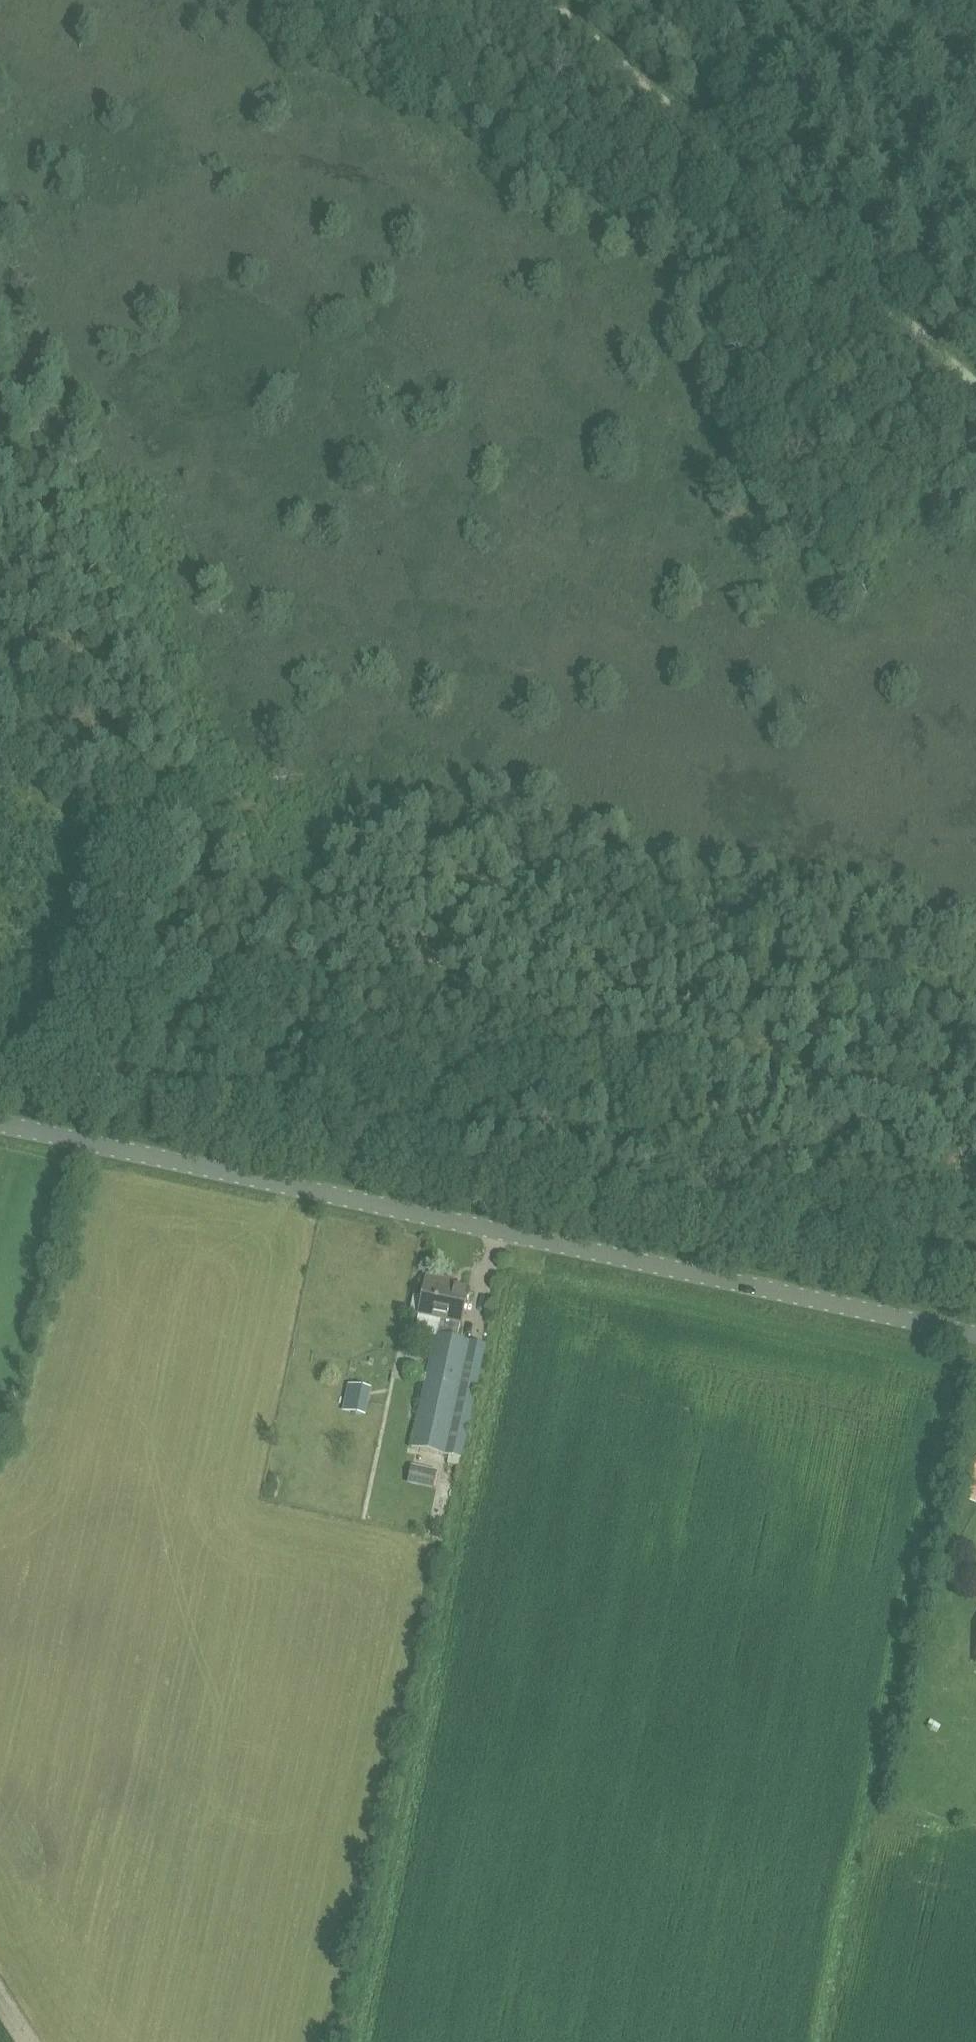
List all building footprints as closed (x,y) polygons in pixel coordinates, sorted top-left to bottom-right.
[(414,1298),(411,1313),(441,1320),(438,1335),(436,1334),(411,1448),(462,1459),(487,1345),(458,1339),(461,1324),(468,1291),(451,1288),(451,1290),(445,1288),(447,1280),(427,1276),(422,1299),(414,1298)] [(436,1469),(413,1464),(409,1482),(432,1488),(436,1469)]
